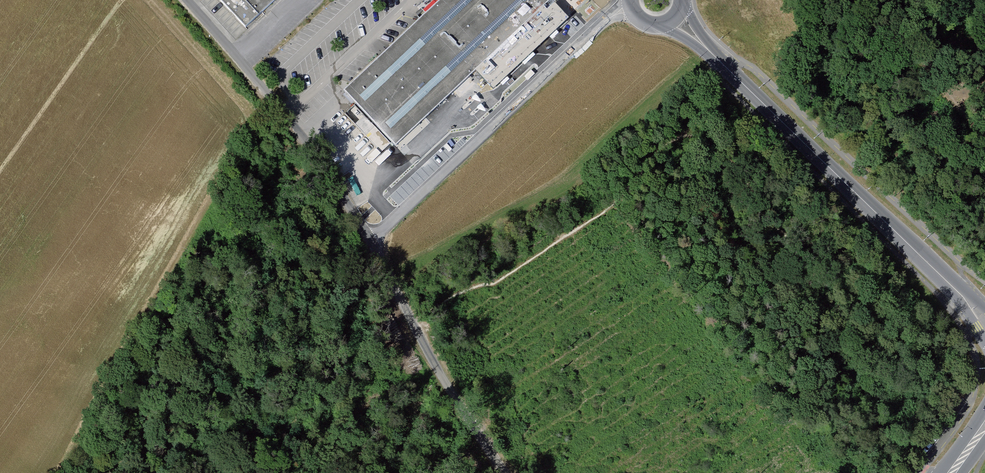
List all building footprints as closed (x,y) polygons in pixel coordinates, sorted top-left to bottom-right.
[(245,28),(276,0),(219,0),(245,28)] [(344,89),(396,145),(475,71),(493,88),(569,17),(556,3),(556,0),(439,0),(344,89)] [(355,122),(368,136),(378,126),(366,113),(355,122)]
